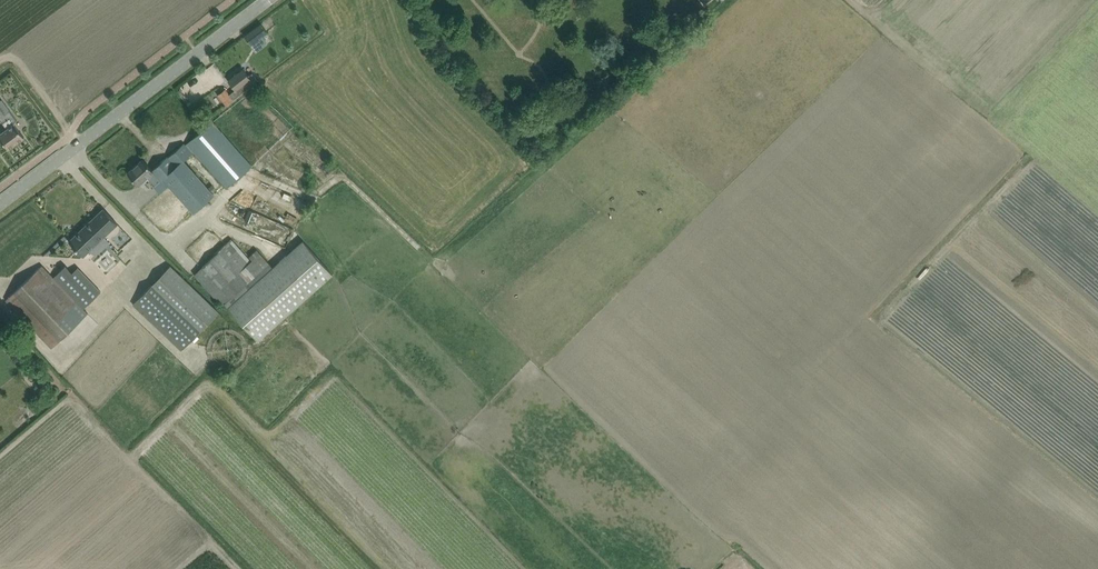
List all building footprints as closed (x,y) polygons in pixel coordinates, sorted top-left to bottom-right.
[(261,24),(245,36),(256,51),(266,43),(261,37),(267,33),(261,24)] [(253,82),(256,78),(252,73),(248,75),(243,69),(228,80),(235,89),(229,94),(225,89),(218,94),(226,105),(254,83),(253,82)] [(2,99),(0,100),(0,121),(6,129),(0,134),(0,137),(8,149),(24,137),(14,122),(17,120),(2,99)] [(155,185),(163,178),(193,212),(214,194),(185,161),(194,152),(226,188),(252,166),(212,121),(185,145),(184,143),(168,157),(167,156),(152,170),(143,159),(127,173),(138,185),(147,177),(155,185)] [(315,164),(330,169),(333,159),(319,154),(315,164)] [(255,214),(262,218),(266,210),(258,206),(255,214)] [(103,209),(69,241),(83,256),(90,250),(95,255),(109,242),(104,236),(117,224),(103,209)] [(248,210),(244,219),(249,222),(250,223),(252,219),(256,221),(258,216),(254,215),(255,213),(254,212),(248,210)] [(232,237),(194,275),(221,306),(225,303),(258,340),(334,274),(303,241),(273,266),(257,249),(249,257),(232,237)] [(101,292),(85,275),(78,267),(72,273),(65,266),(53,277),(42,265),(6,300),(52,348),(88,313),(83,309),(101,292)] [(134,306),(182,351),(220,312),(172,266),(134,306)]
